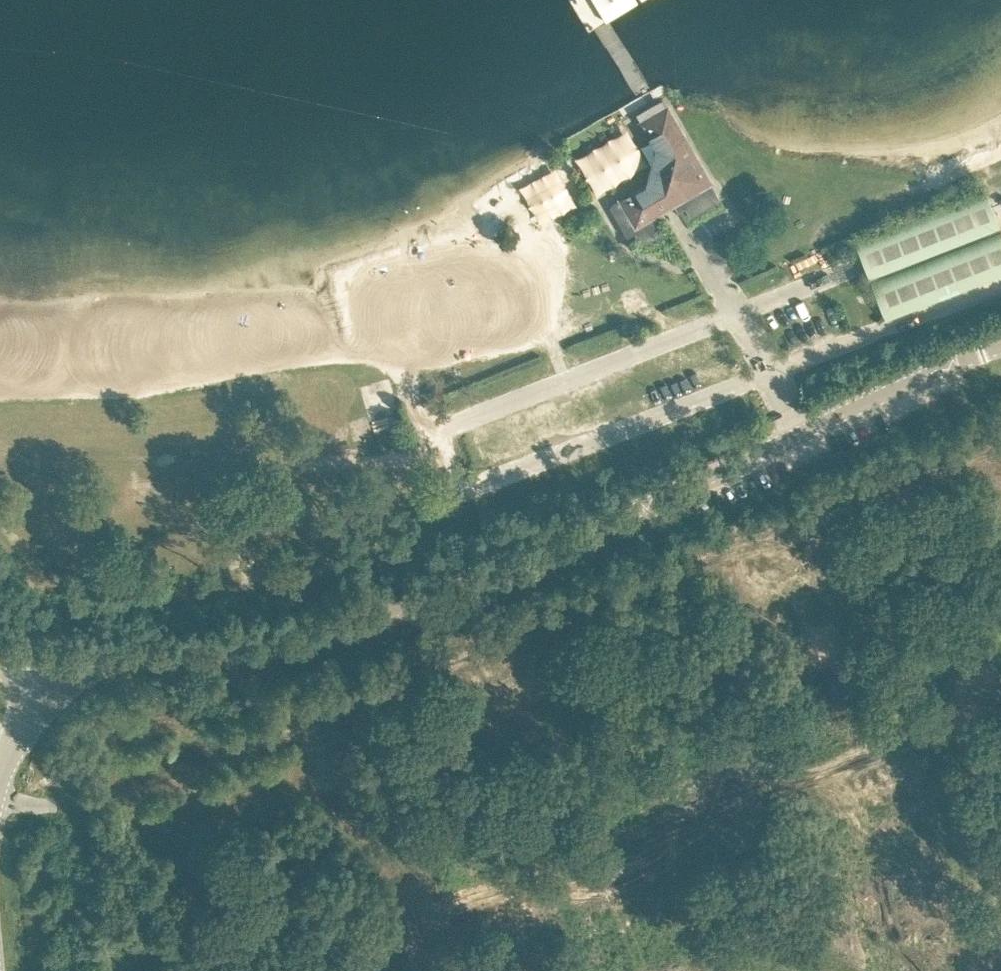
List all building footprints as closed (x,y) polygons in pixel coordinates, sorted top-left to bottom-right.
[(667,107),(650,117),(643,121),(664,158),(652,165),(659,177),(622,198),(624,201),(613,208),(629,235),(636,231),(642,241),(664,228),(660,221),(667,218),(661,208),(673,201),(678,210),(685,206),(690,214),(720,197),(667,107)] [(985,186),(853,236),(885,318),(1000,274),(1000,227),(985,186)] [(395,408),(373,412),(376,428),(398,424),(395,408)]
